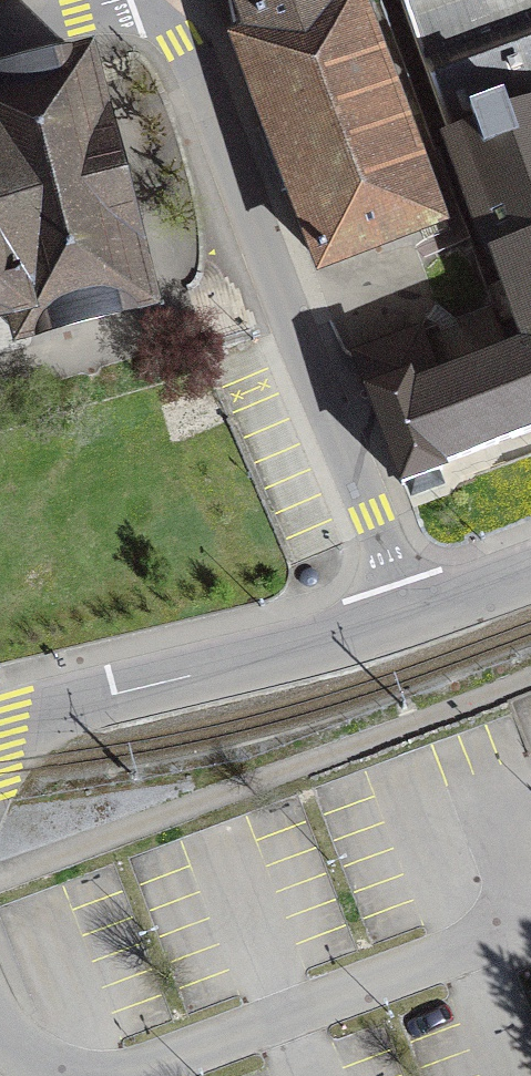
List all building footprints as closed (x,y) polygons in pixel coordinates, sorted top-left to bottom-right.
[(272,123),(258,128),(281,191),(295,186),(323,264),(434,222),(404,141),(419,136),(403,92),(388,98),(363,29),(370,21),(370,12),(359,3),(358,0),(237,0),(251,41),(243,44),(272,123)] [(525,347),(436,378),(419,330),(356,354),(402,484),(442,470),(439,463),(530,430),(530,0),(400,0),(525,347)] [(16,313),(21,337),(146,305),(85,63),(0,84),(0,317),(16,313)]
